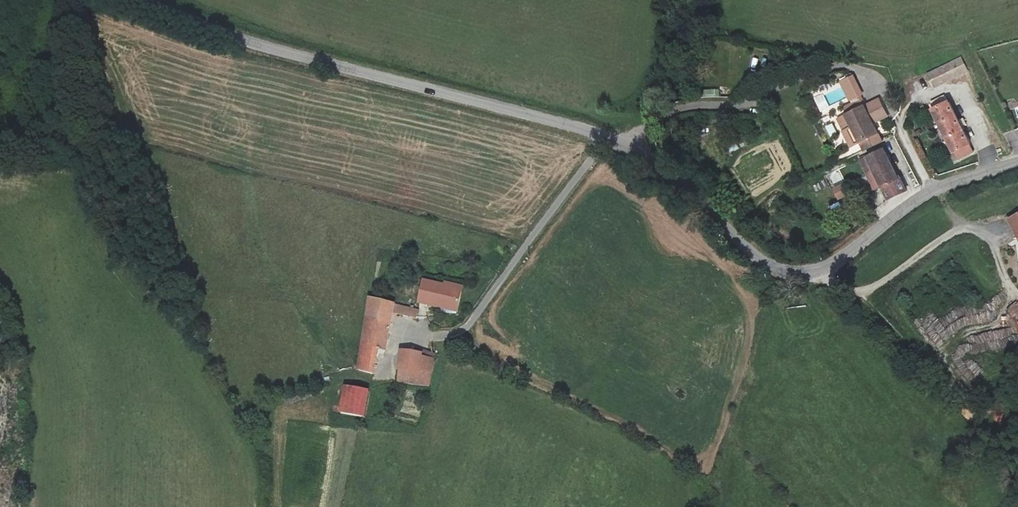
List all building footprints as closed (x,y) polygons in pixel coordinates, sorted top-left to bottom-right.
[(961,58),(931,72),(937,85),(968,71),(961,58)] [(843,82),(852,99),(863,94),(854,77),(843,82)] [(700,97),(719,97),(719,89),(700,89),(700,97)] [(936,109),(960,158),(976,149),(964,126),(968,124),(965,117),(961,120),(951,101),(950,102),(947,95),(933,102),(937,109),(936,109)] [(847,116),(864,151),(882,142),(871,119),(885,111),(879,100),(847,116)] [(849,159),(864,151),(847,116),(839,119),(854,147),(846,151),(849,159)] [(873,168),(889,199),(906,190),(899,177),(898,178),(882,148),(867,156),(873,168)] [(873,168),(867,156),(860,159),(866,172),(873,168)] [(839,169),(826,175),(832,187),(845,180),(839,169)] [(639,180),(633,176),(625,190),(630,194),(639,180)] [(899,177),(906,190),(908,190),(901,176),(899,177)] [(844,186),(834,191),(839,200),(849,195),(844,186)] [(1006,219),(1017,242),(1017,248),(1017,213),(1006,219)] [(421,304),(431,287),(417,284),(415,302),(421,304)] [(441,288),(431,287),(421,304),(420,306),(439,310),(438,315),(453,317),(458,289),(442,286),(441,288)] [(413,324),(414,315),(365,305),(356,376),(369,379),(372,362),(380,364),(389,319),(413,324)] [(939,322),(931,326),(927,319),(919,324),(933,346),(948,337),(939,322)] [(401,358),(397,374),(416,377),(430,380),(434,359),(415,356),(414,360),(401,358)] [(413,390),(416,377),(397,374),(394,387),(413,390)] [(364,417),(367,389),(340,386),(337,414),(364,417)]
